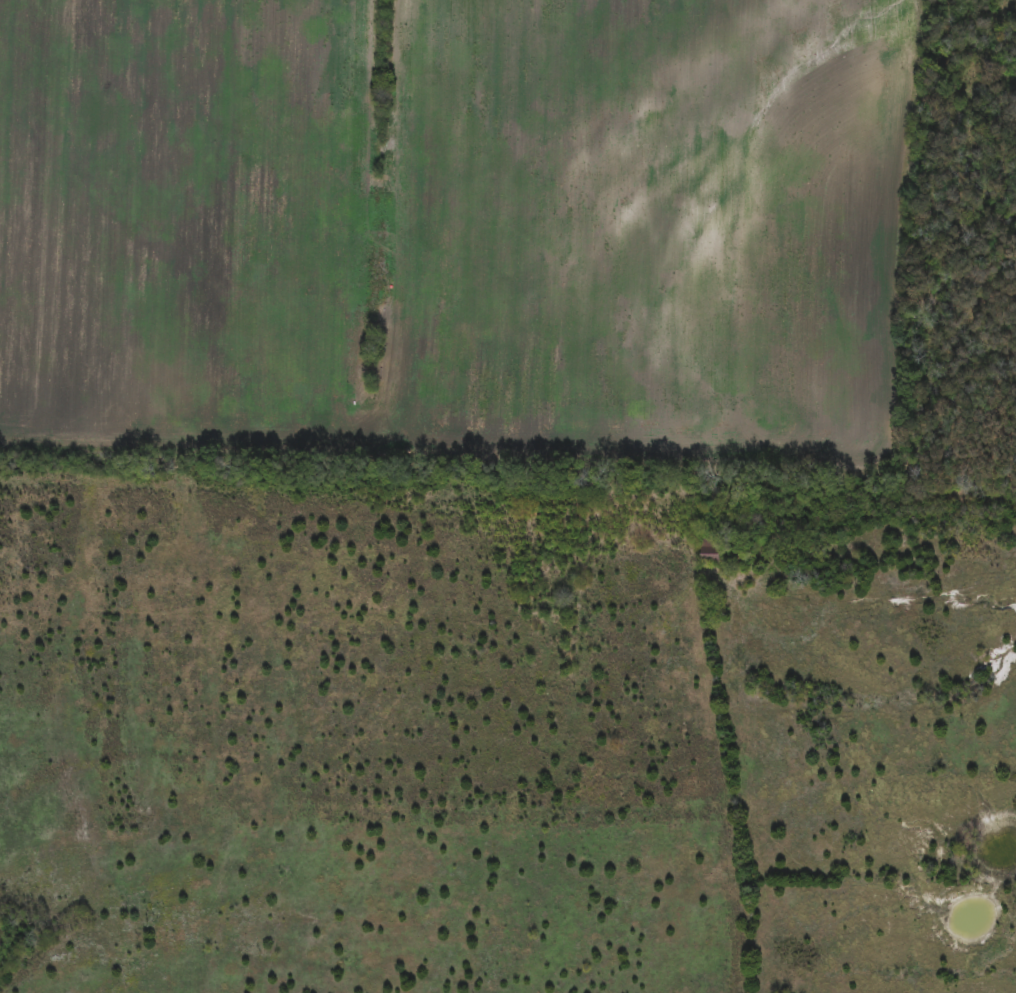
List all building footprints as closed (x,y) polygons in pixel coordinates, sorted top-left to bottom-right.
[(717,540),(717,564),(697,564),(697,540),(717,540)]
